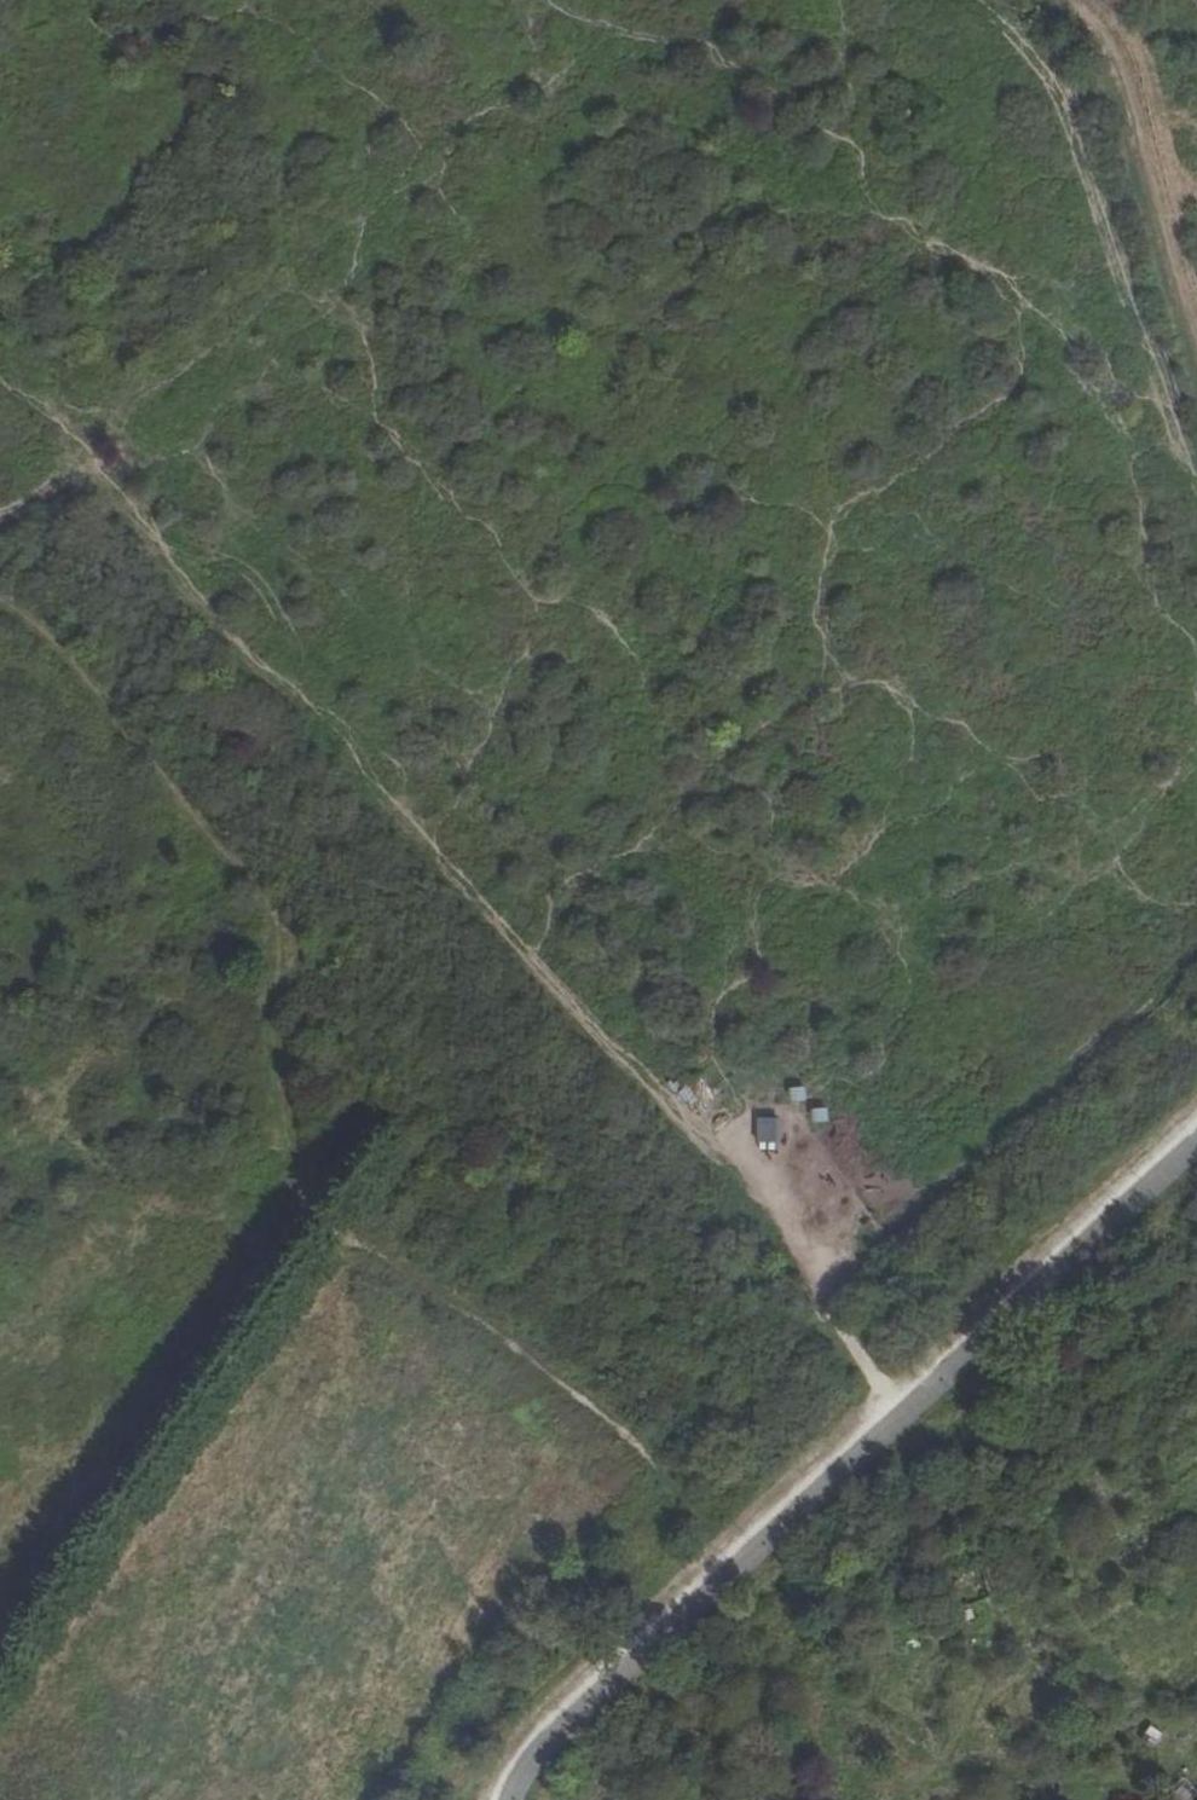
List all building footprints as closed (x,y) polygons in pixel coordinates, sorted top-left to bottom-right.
[(703,1073),(681,1091),(705,1121),(727,1104),(703,1073)] [(761,1119),(761,1144),(781,1144),(782,1120),(761,1119)]
